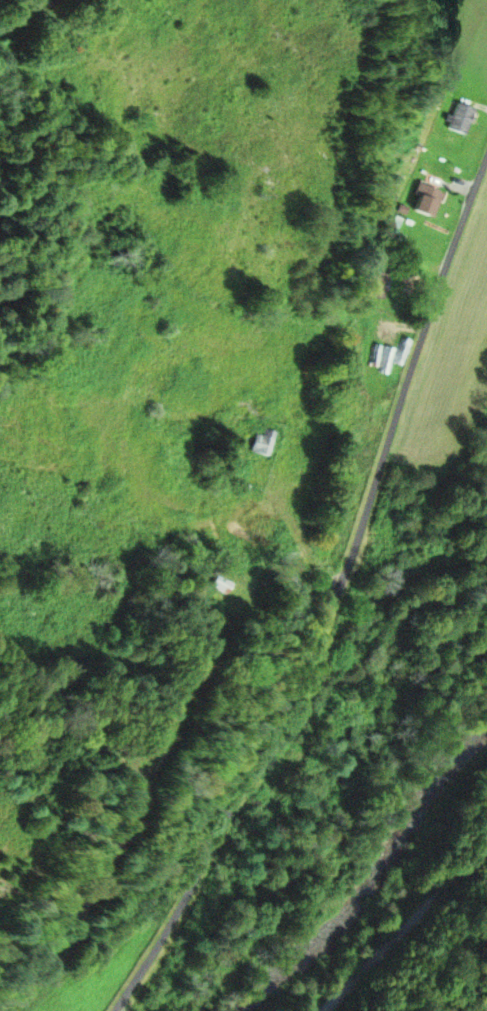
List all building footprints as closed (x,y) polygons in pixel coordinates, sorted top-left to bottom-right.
[(465,136),(475,110),(458,103),(447,130),(465,136)] [(411,209),(431,218),(442,193),(423,184),(411,209)] [(260,437),(255,435),(249,451),(265,458),(275,434),(263,429),(260,437)] [(211,586),(227,594),(232,584),(217,576),(211,586)]
